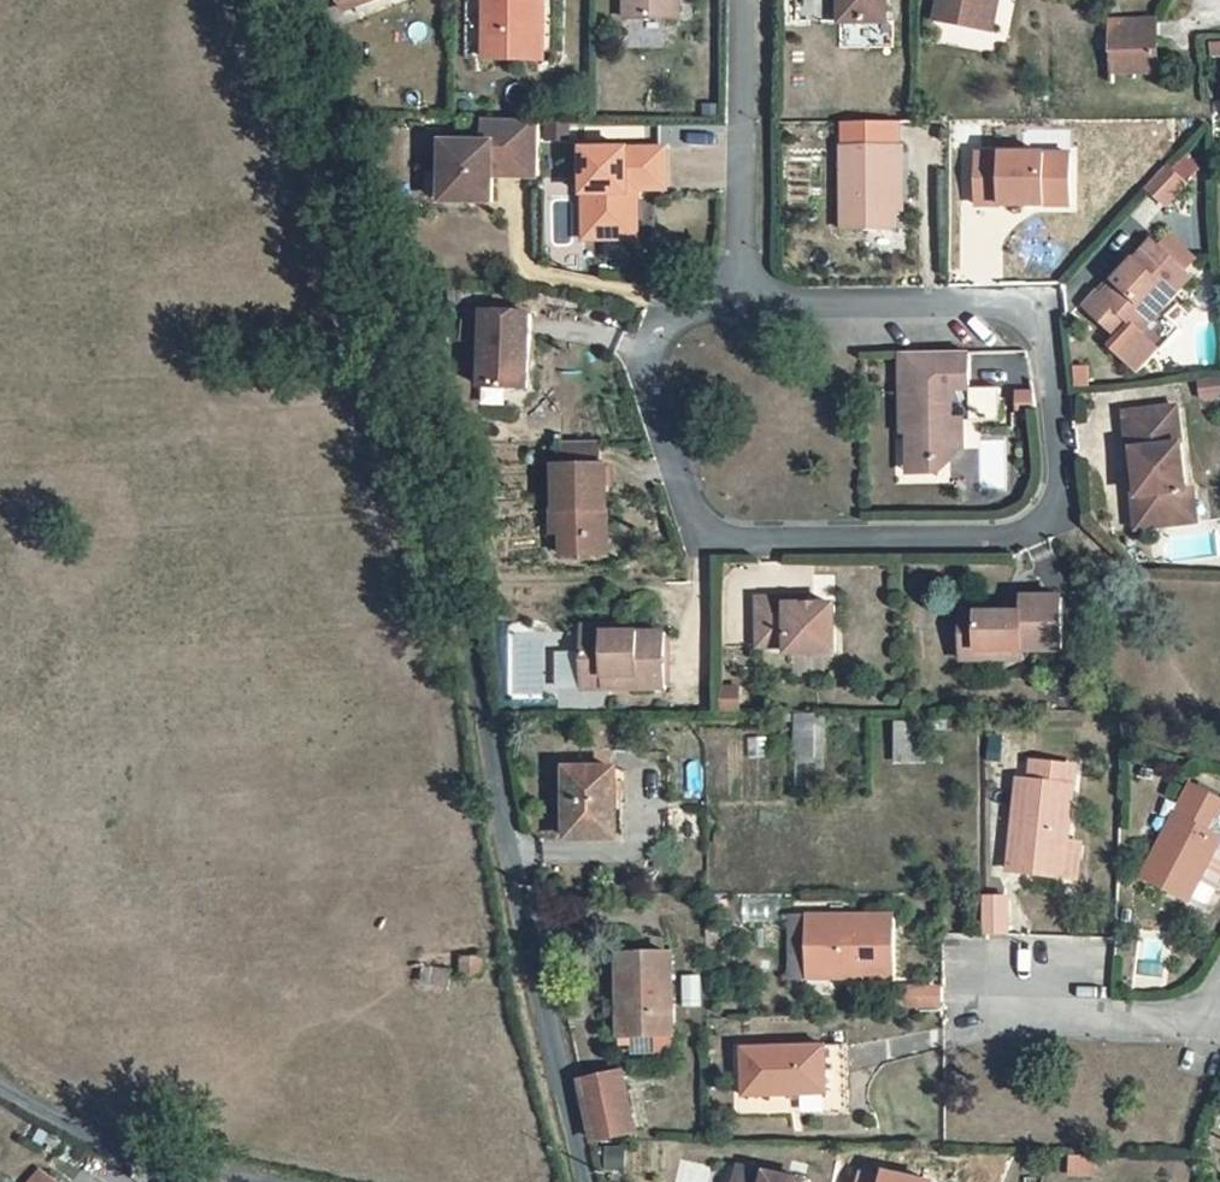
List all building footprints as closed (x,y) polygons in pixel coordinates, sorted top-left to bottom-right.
[(337,8),(357,0),(333,0),(337,8)] [(539,0),(485,0),(486,43),(486,69),(540,66),(540,41),(539,0)] [(675,25),(674,2),(674,0),(628,0),(628,25),(675,25)] [(865,24),(883,23),(883,0),(849,0),(849,36),(866,36),(865,24)] [(988,18),(990,0),(941,0),(937,30),(973,34),(980,17),(988,18)] [(980,17),(973,34),(993,37),(996,20),(988,18),(980,17)] [(1112,76),(1160,75),(1160,43),(1159,22),(1112,23),(1112,76)] [(865,24),(866,36),(883,36),(883,23),(865,24)] [(541,171),(541,127),(483,125),(483,148),(441,150),(442,207),(493,207),(492,173),(541,171)] [(847,152),(901,151),(900,128),(846,128),(847,152)] [(847,152),(845,152),(846,235),(899,234),(898,178),(905,177),(904,151),(901,151),(847,152)] [(1066,151),(977,151),(977,203),(1066,203),(1066,151)] [(585,157),(587,246),(633,245),(631,198),(666,196),(665,155),(585,157)] [(1186,197),(1166,179),(1146,201),(1166,220),(1186,197)] [(1109,306),(1102,302),(1088,317),(1125,351),(1134,341),(1160,365),(1181,340),(1164,325),(1193,293),(1155,257),(1109,306)] [(420,301),(422,320),(437,319),(435,300),(420,301)] [(529,321),(483,318),(479,393),(526,394),(529,321)] [(901,445),(901,474),(941,474),(955,461),(955,442),(944,442),(944,433),(955,432),(991,432),(991,400),(961,400),(961,364),(895,364),(895,444),(901,445)] [(1010,406),(1010,420),(1027,420),(1026,406),(1010,406)] [(1180,417),(1126,423),(1131,462),(1136,461),(1138,484),(1141,507),(1149,505),(1153,537),(1193,533),(1189,500),(1180,417)] [(601,474),(599,451),(553,450),(552,474),(601,474)] [(601,474),(552,474),(552,514),(557,517),(557,564),(583,564),(583,549),(602,548),(601,474)] [(901,474),(900,485),(928,485),(941,474),(901,474)] [(1134,485),(1140,539),(1153,537),(1149,505),(1141,507),(1138,484),(1134,485)] [(1189,500),(1193,533),(1200,532),(1196,499),(1189,500)] [(787,616),(786,606),(755,606),(754,656),(784,656),(783,664),(828,662),(828,616),(787,616)] [(959,621),(958,670),(1018,669),(1018,661),(1058,661),(1058,607),(1018,608),(1018,621),(959,621)] [(661,644),(580,645),(580,696),(662,697),(661,644)] [(795,774),(815,774),(814,723),(794,723),(795,774)] [(1011,883),(1066,887),(1069,843),(1073,782),(1029,777),(1025,807),(1016,807),(1011,883)] [(611,846),(608,781),(565,783),(567,845),(611,846)] [(1146,888),(1194,913),(1219,867),(1219,849),(1216,847),(1219,840),(1219,809),(1195,796),(1146,888)] [(1069,843),(1066,887),(1083,889),(1084,844),(1069,843)] [(988,904),(989,941),(1017,941),(1014,902),(988,904)] [(807,992),(898,988),(897,931),(807,934),(807,992)] [(807,992),(807,934),(788,935),(790,993),(807,992)] [(654,1061),(674,1056),(670,1038),(686,1033),(672,960),(622,963),(640,1041),(649,1042),(654,1061)] [(462,984),(485,985),(484,967),(463,967),(462,984)] [(939,994),(898,994),(898,1014),(940,1014),(939,994)] [(850,1092),(825,1092),(824,1066),(747,1068),(748,1114),(801,1113),(802,1135),(852,1136),(850,1092)] [(825,1092),(850,1092),(848,1066),(824,1066),(825,1092)] [(624,1089),(581,1096),(594,1153),(639,1147),(624,1089)] [(858,1181),(924,1181),(861,1168),(858,1181)]
